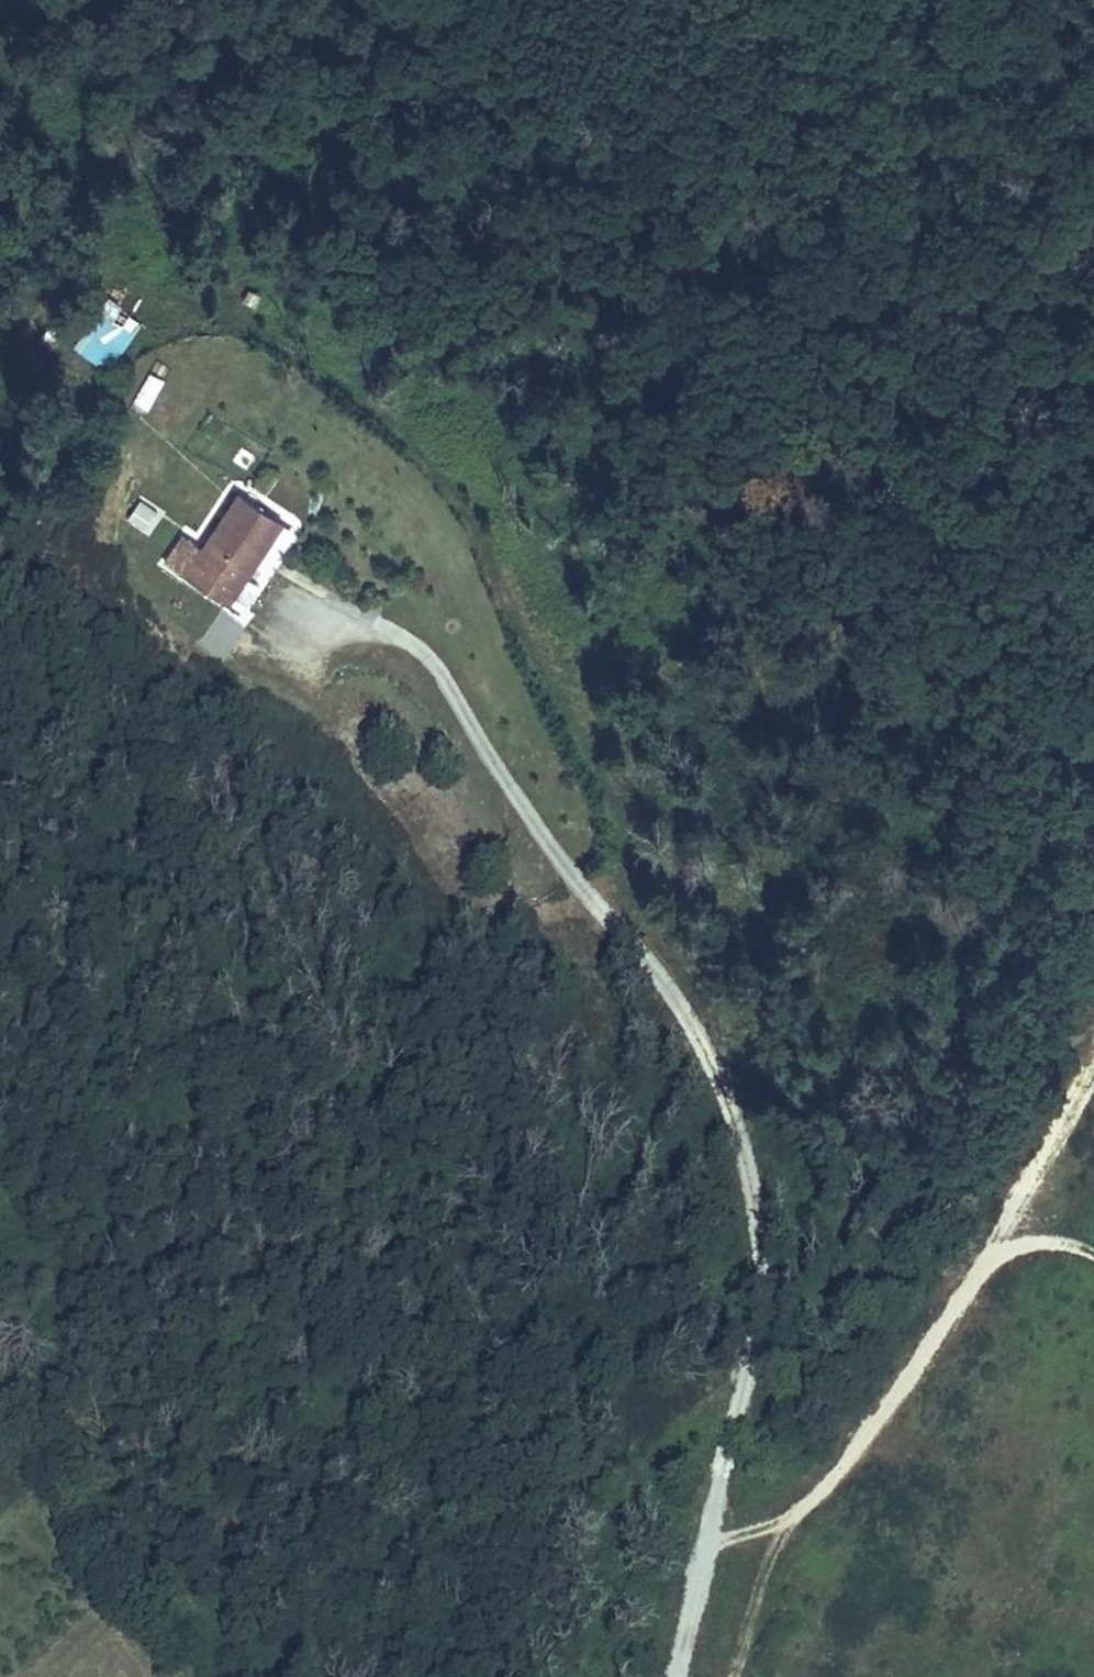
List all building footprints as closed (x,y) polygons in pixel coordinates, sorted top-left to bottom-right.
[(71,345),(107,369),(140,318),(104,294),(71,345)] [(288,518),(255,497),(207,568),(240,591),(288,518)]
